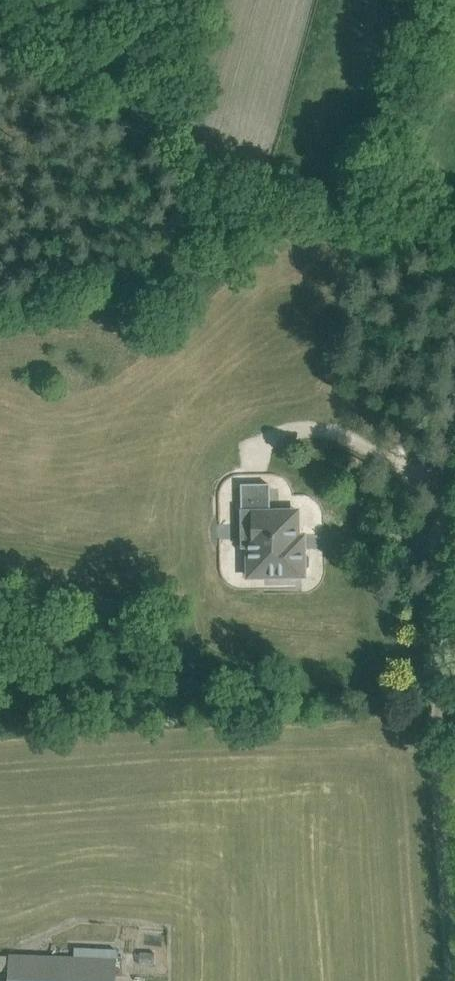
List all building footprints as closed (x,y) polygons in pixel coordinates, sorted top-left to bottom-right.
[(243,509),(240,509),(241,549),(246,549),(250,549),(272,570),(272,579),(308,578),(307,547),(299,548),(299,535),(294,535),(294,508),(271,509),(270,484),(242,485),(243,509)] [(75,946),(75,956),(76,957),(118,958),(118,948),(75,946)] [(9,969),(9,980),(117,980),(118,958),(76,957),(75,956),(9,954),(9,955),(0,955),(0,969),(9,969)]
